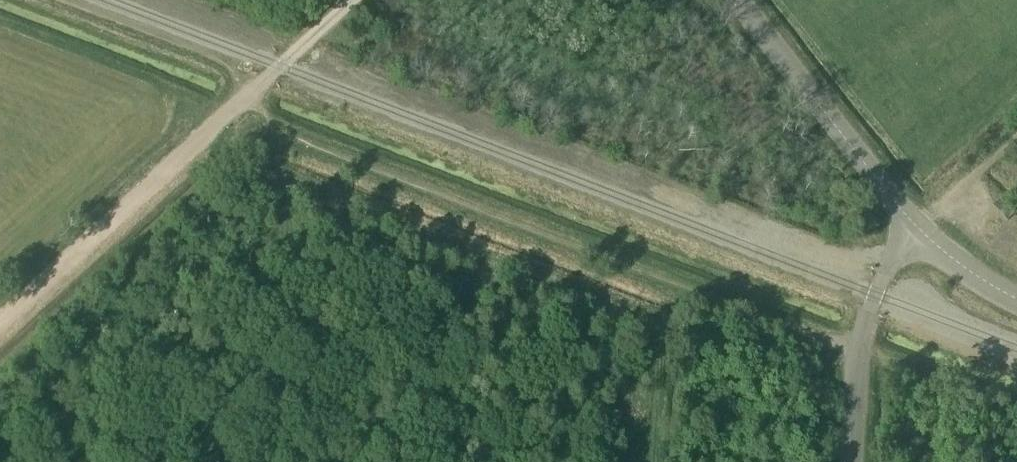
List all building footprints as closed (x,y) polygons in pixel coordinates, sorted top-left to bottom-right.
[(995,206),(1008,220),(1015,215),(1001,200),(995,206)]
